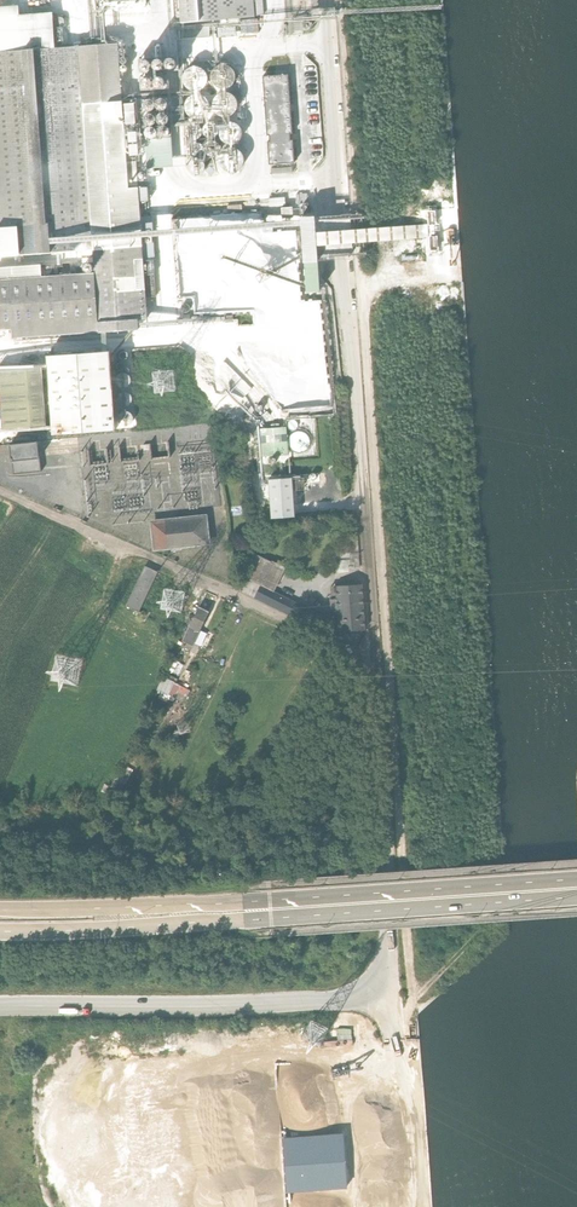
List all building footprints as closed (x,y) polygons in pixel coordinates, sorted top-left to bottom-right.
[(181,23),(239,19),(241,34),(255,32),(253,0),(179,0),(181,23)] [(58,48),(54,13),(20,14),(19,6),(0,6),(0,51),(24,50),(53,48),(58,48)] [(310,20),(294,21),(295,31),(306,30),(311,26),(310,20)] [(195,26),(196,38),(205,38),(204,25),(195,26)] [(196,38),(195,26),(176,28),(177,39),(196,38)] [(236,26),(216,28),(217,38),(237,37),(236,26)] [(95,260),(95,272),(0,279),(0,319),(1,330),(12,329),(13,338),(100,332),(107,331),(139,329),(139,320),(148,319),(146,296),(141,216),(139,188),(129,188),(124,117),(123,101),(121,81),(119,43),(79,46),(95,260)] [(79,46),(58,48),(53,48),(0,51),(0,256),(42,253),(49,253),(82,250),(83,260),(95,260),(79,46)] [(177,57),(139,59),(141,90),(169,89),(168,71),(178,70),(177,57)] [(232,87),(237,82),(239,75),(237,68),(232,64),(225,63),(218,66),(214,72),(214,79),(218,85),(225,88),(232,87)] [(205,89),(210,84),(212,78),(210,71),(205,66),(198,65),(191,68),(187,74),(187,81),(191,87),(198,90),(205,89)] [(288,74),(263,76),(267,136),(269,135),(269,142),(268,142),(269,165),(295,163),(293,140),(291,140),(291,134),(293,134),(289,83),(288,74)] [(234,114),(240,109),(242,102),(240,95),(234,91),(227,90),(221,93),(217,99),(217,106),(221,112),(227,115),(234,114)] [(206,118),(212,113),(214,106),(212,99),(206,95),(199,94),(193,97),(189,103),(189,110),(193,116),(199,119),(206,118)] [(170,108),(173,106),(174,103),(173,100),(170,97),(167,97),(164,98),(162,101),(162,105),(164,107),(167,109),(170,108)] [(156,110),(159,107),(160,104),(159,101),(156,99),(153,98),(150,100),(148,102),(148,106),(150,109),(153,110),(156,110)] [(129,188),(139,188),(136,155),(140,154),(134,101),(132,101),(125,101),(123,101),(124,117),(129,188)] [(172,123),(174,121),(175,118),(174,114),(172,112),(168,112),(165,113),(163,116),(163,119),(165,122),(168,124),(172,123)] [(158,124),(161,122),(161,118),(160,115),(158,113),(155,113),(151,114),(150,117),(150,120),(151,123),(155,124),(158,124)] [(240,144),(246,139),(248,132),(245,125),(240,120),(233,119),(226,122),(222,128),(222,136),(226,142),(233,145),(240,144)] [(217,136),(221,133),(222,128),(221,124),(217,121),(213,120),(208,122),(206,126),(206,131),(208,135),(213,136),(217,136)] [(201,139),(205,136),(206,131),(205,127),(201,124),(197,123),(192,125),(190,129),(190,134),(192,137),(197,139),(201,139)] [(159,136),(161,134),(162,130),(161,127),(159,125),(155,124),(152,126),(150,129),(150,132),(152,135),(155,136),(159,136)] [(172,136),(175,133),(176,130),(175,127),(172,125),(169,124),(166,126),(164,128),(164,132),(166,135),(169,136),(172,136)] [(219,155),(223,152),(224,148),(223,143),(219,140),(215,139),(210,141),(208,145),(208,150),(210,154),(215,156),(219,155)] [(241,171),(246,166),(248,159),(246,152),(241,148),(233,147),(227,150),(223,156),(223,163),(227,169),(234,172),(241,171)] [(202,173),(206,170),(207,166),(206,161),(202,158),(198,158),(193,160),(191,164),(191,168),(193,172),(198,174),(202,173)] [(150,182),(153,179),(155,174),(153,170),(150,167),(145,166),(141,168),(139,172),(139,177),(141,181),(145,183),(150,182)] [(285,197),(269,198),(269,207),(285,206),(285,197)] [(292,207),(282,208),(282,220),(293,219),(292,207)] [(141,216),(146,296),(156,296),(153,217),(141,216)] [(83,260),(50,263),(50,264),(43,264),(43,263),(0,266),(0,279),(95,272),(95,260),(83,260)] [(107,331),(100,332),(104,351),(108,351),(109,351),(107,331)] [(78,353),(48,355),(54,433),(116,429),(111,351),(109,351),(108,351),(78,353)] [(47,425),(42,363),(0,367),(0,394),(2,428),(47,425)] [(129,372),(126,372),(124,372),(121,374),(120,376),(119,378),(119,381),(120,384),(121,386),(124,387),(126,388),(129,387),(131,386),(133,384),(134,381),(134,378),(133,376),(131,374),(129,372)] [(132,412),(130,412),(127,412),(125,413),(123,416),(122,418),(122,421),(123,423),(124,426),(127,427),(130,427),(132,427),(135,426),(136,424),(137,421),(137,418),(136,416),(135,414),(132,412)] [(287,426),(260,428),(263,457),(289,455),(287,426)] [(299,430),(295,432),(291,439),(292,444),(294,448),(297,450),(300,452),(307,451),(310,449),(313,445),(314,438),(312,434),(310,432),(306,430),(302,429),(299,430)] [(13,461),(40,458),(38,441),(10,444),(13,461)] [(40,458),(13,461),(14,474),(42,471),(40,458)] [(295,516),(293,477),(269,479),(271,518),(295,516)] [(304,477),(293,477),(293,489),(305,488),(304,477)] [(208,514),(150,520),(153,551),(211,545),(208,514)] [(347,546),(334,547),(336,573),(349,572),(349,568),(360,568),(358,538),(357,538),(346,539),(347,546)] [(274,592),(275,591),(280,580),(286,567),(272,560),(271,563),(250,553),(242,576),(274,592)] [(145,565),(126,605),(139,611),(159,571),(145,565)] [(274,592),(242,576),(237,588),(254,597),(317,629),(324,615),(275,591),(274,592)] [(336,600),(337,610),(338,632),(365,630),(362,584),(335,585),(336,600)] [(190,626),(200,631),(201,629),(210,611),(199,606),(190,626)] [(200,631),(190,626),(183,640),(193,645),(200,631)] [(200,631),(193,645),(186,642),(184,646),(197,653),(207,632),(201,629),(200,631)] [(247,671),(245,679),(249,680),(255,682),(259,683),(262,674),(258,673),(262,657),(256,655),(251,672),(247,671)] [(314,655),(305,665),(318,676),(327,665),(314,655)] [(181,700),(187,689),(176,683),(184,665),(174,660),(166,677),(163,675),(157,689),(170,695),(181,700)] [(187,689),(181,700),(189,704),(194,692),(187,689)] [(334,707),(329,719),(340,723),(344,710),(334,707)] [(156,753),(151,762),(156,766),(162,757),(156,753)] [(116,778),(105,796),(118,803),(124,793),(121,792),(125,783),(126,783),(133,769),(131,768),(131,767),(124,764),(117,778),(116,778)] [(353,1026),(334,1027),(334,1038),(354,1037),(353,1026)]
